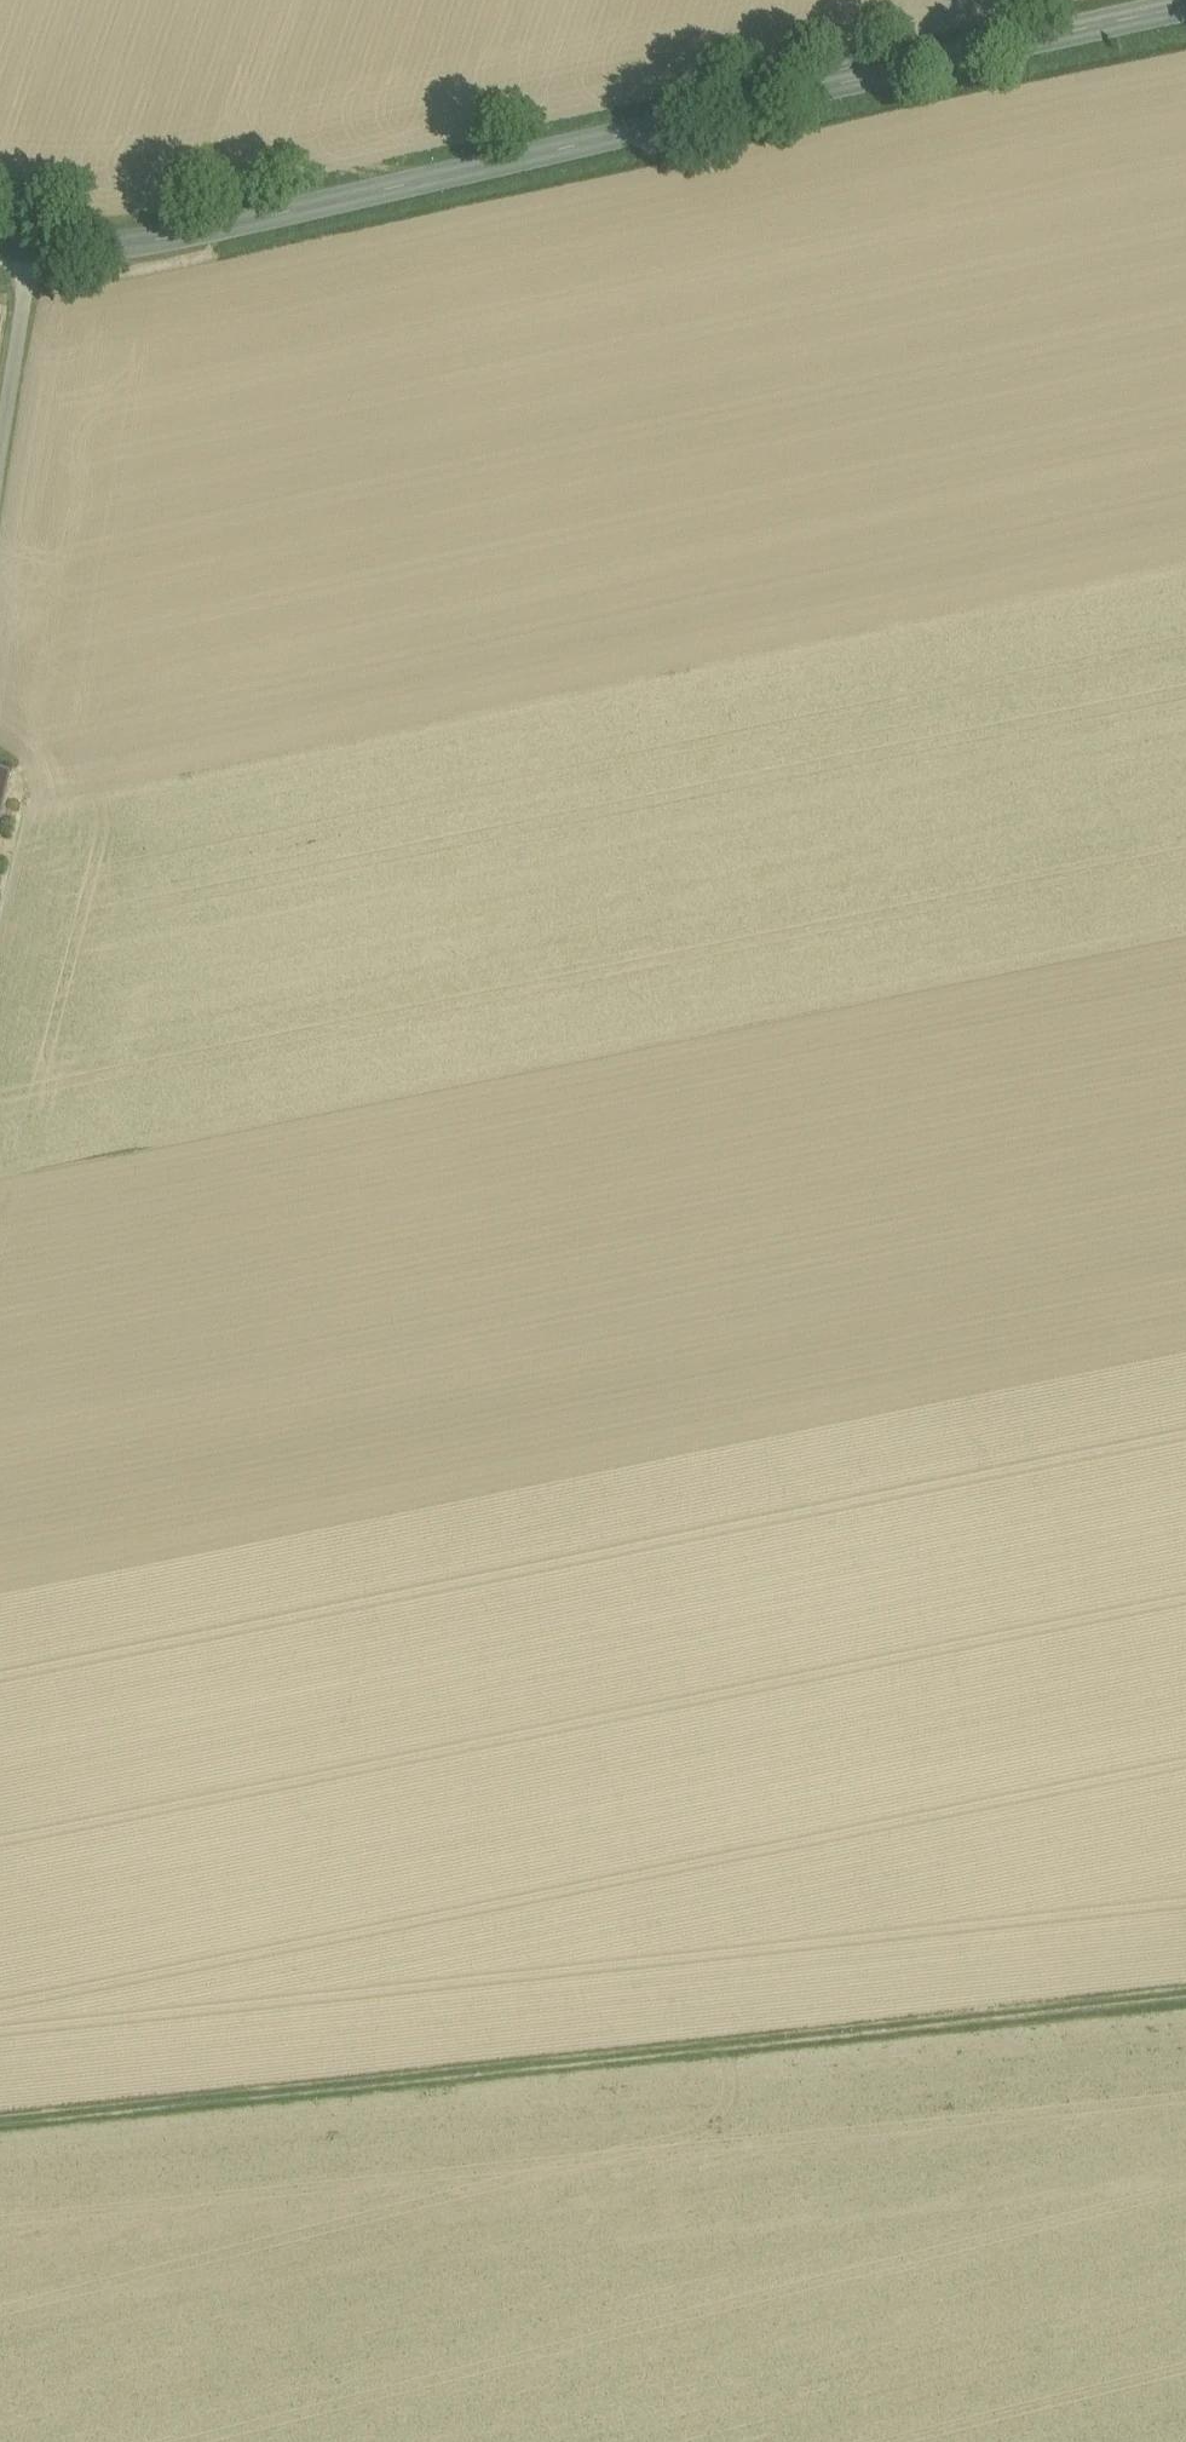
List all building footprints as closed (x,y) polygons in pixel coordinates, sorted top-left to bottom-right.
[(0,772),(0,823),(11,774),(0,772)]
